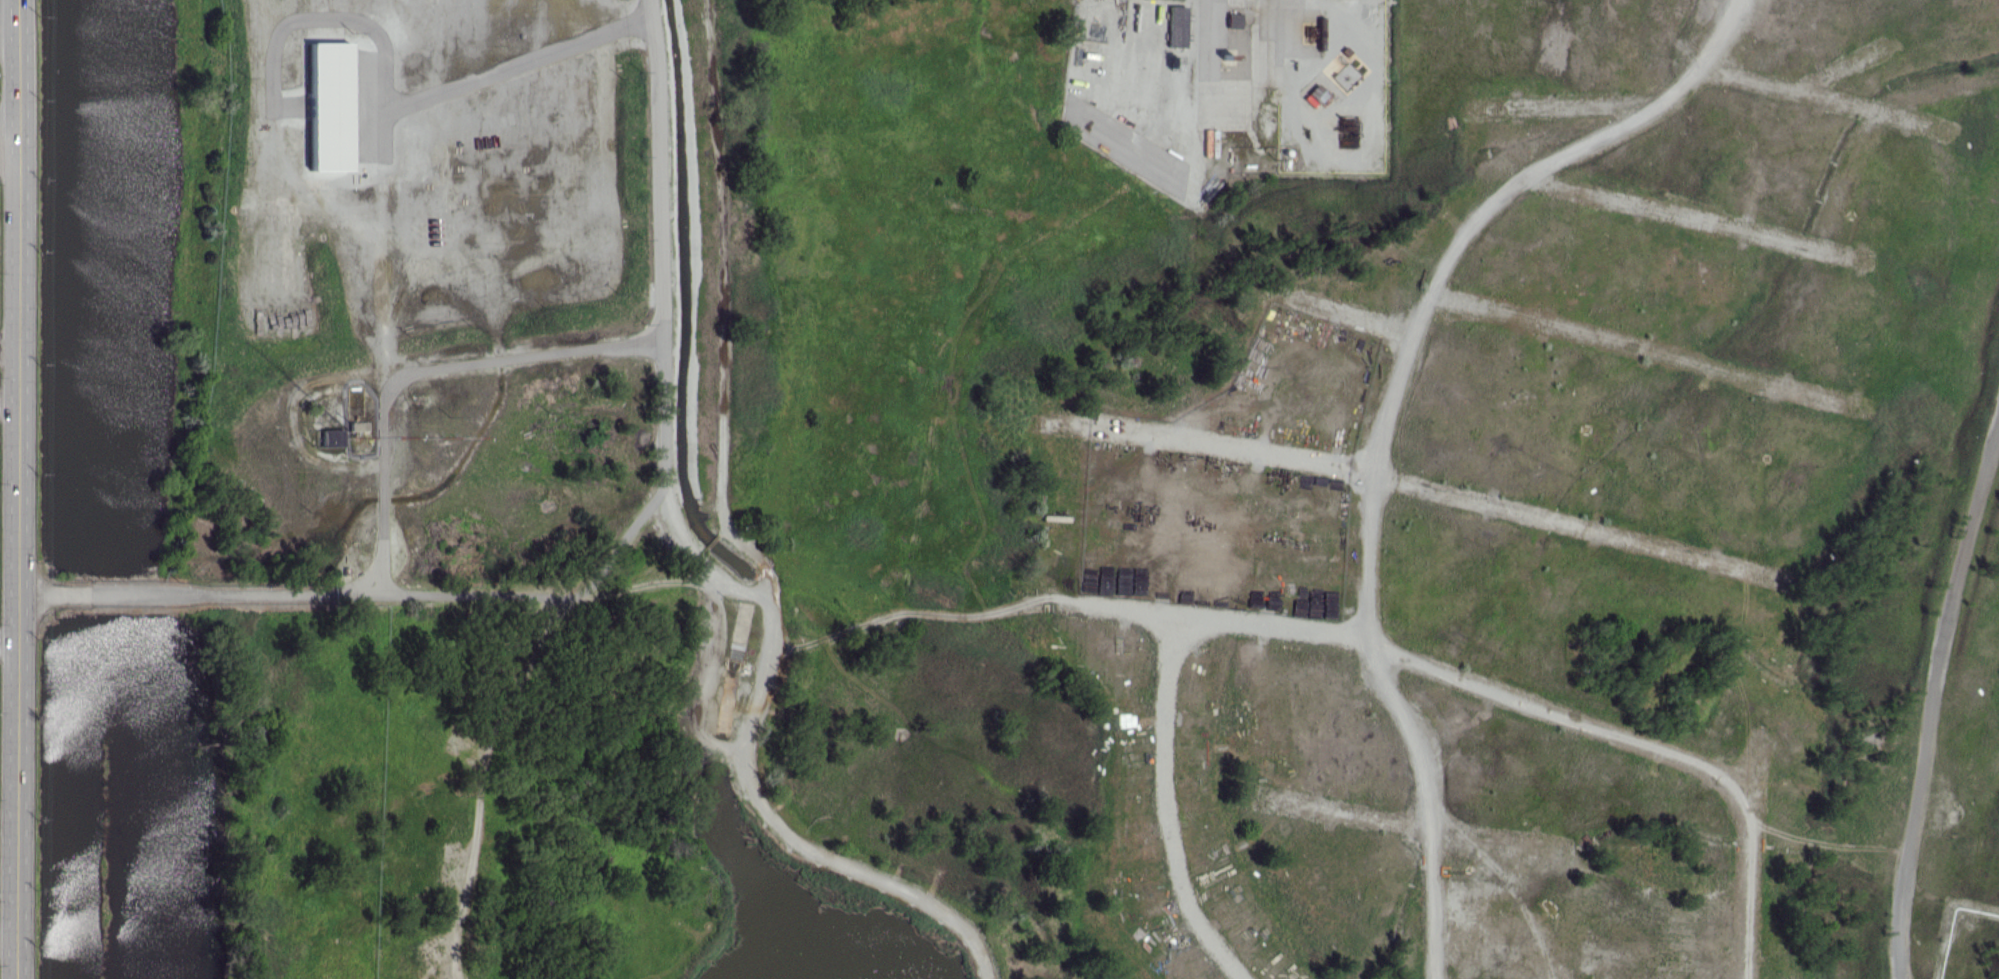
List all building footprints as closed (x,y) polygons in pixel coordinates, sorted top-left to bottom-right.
[(1180,6),(1164,6),(1163,47),(1179,47),(1180,6)] [(1221,28),(1235,28),(1234,13),(1221,13),(1221,28)] [(349,170),(348,42),(307,43),(309,170),(349,170)] [(321,430),(321,447),(342,446),(342,429),(321,430)]
